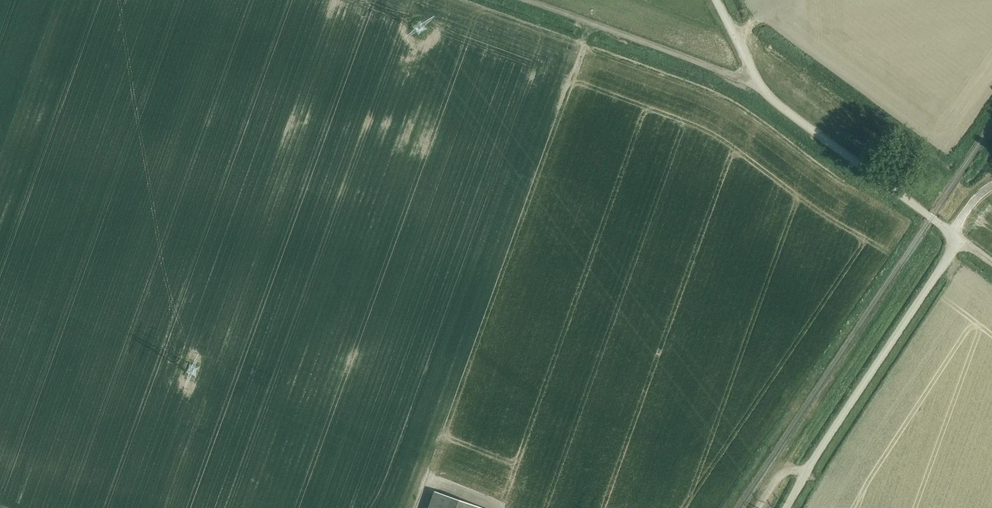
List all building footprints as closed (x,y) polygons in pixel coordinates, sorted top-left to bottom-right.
[(467,503),(435,491),(429,507),(482,507),(467,503)]
